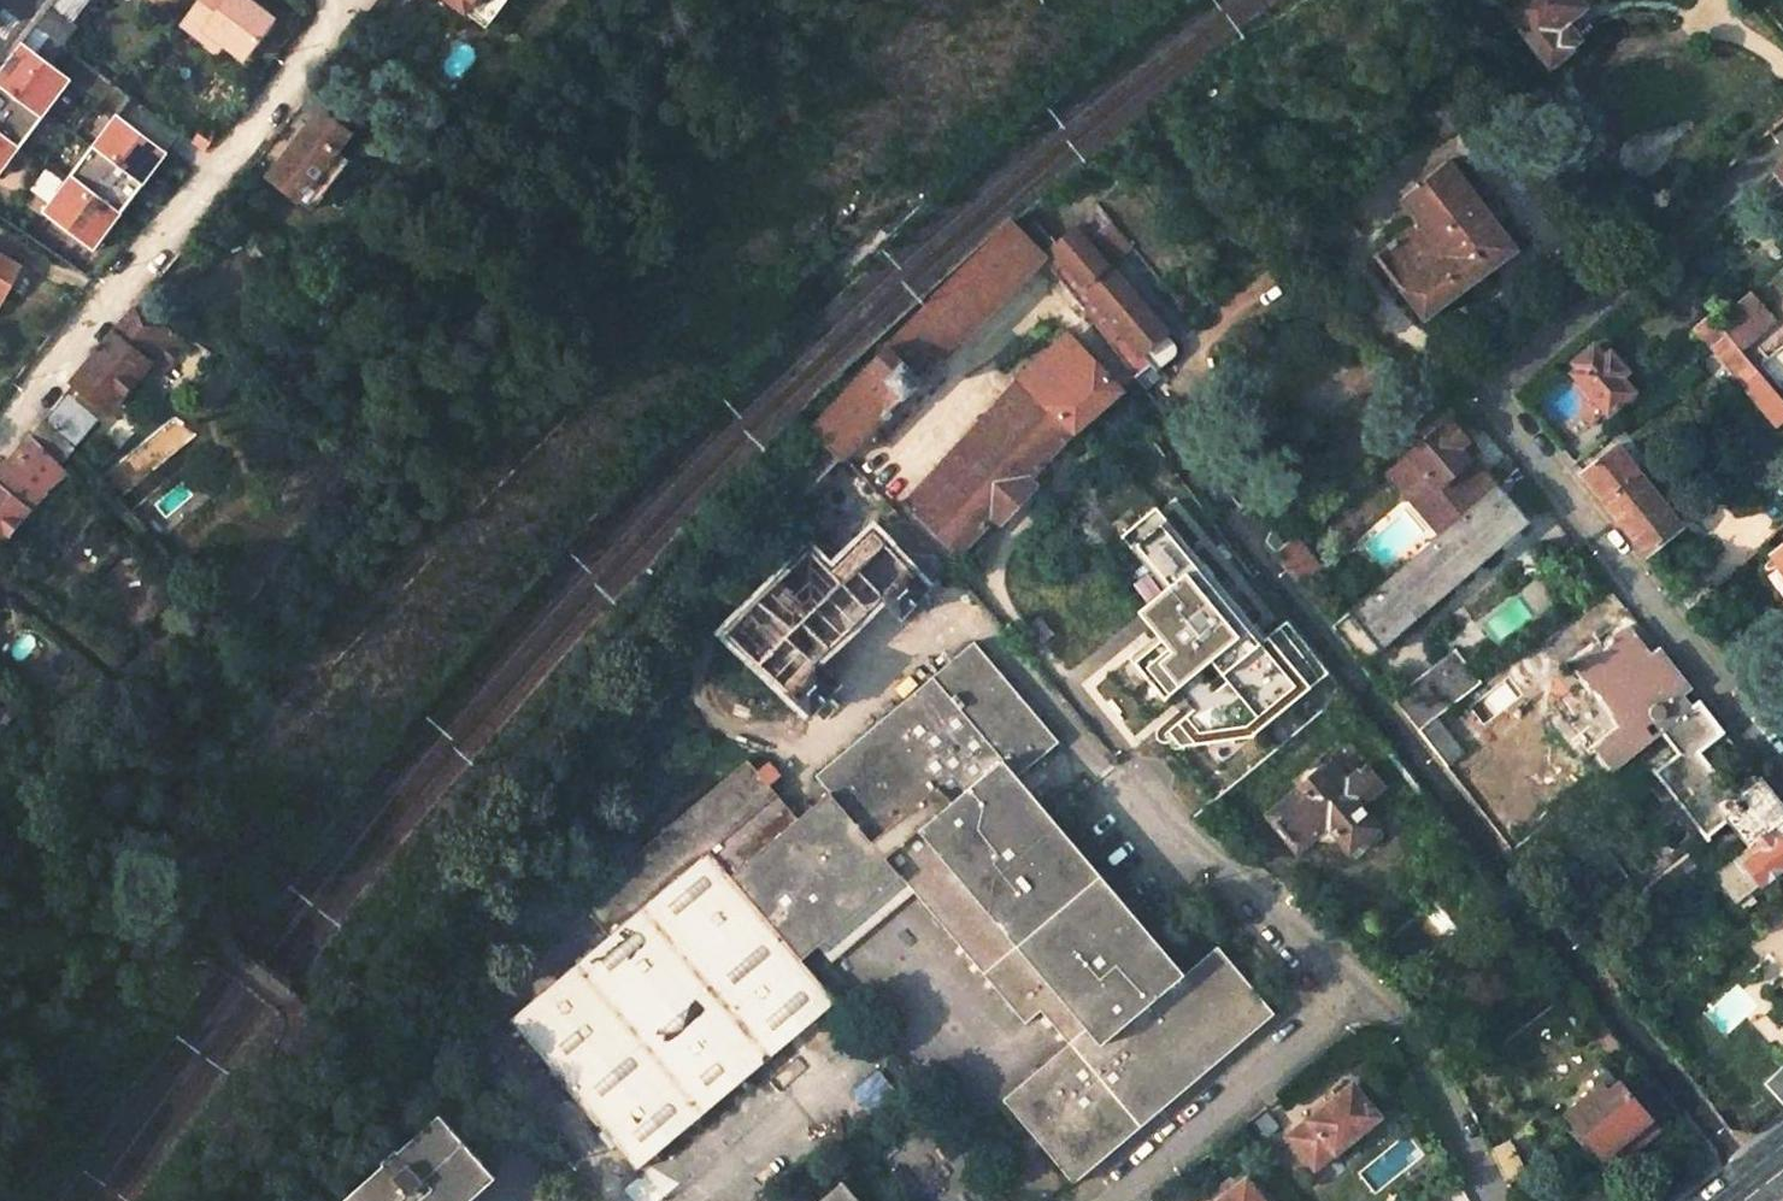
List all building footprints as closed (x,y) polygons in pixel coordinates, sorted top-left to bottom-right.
[(85,0),(51,0),(34,21),(63,43),(74,27),(68,23),(86,0),(85,0)] [(191,9),(208,22),(203,29),(224,44),(244,60),(274,18),(250,0),(198,0),(191,9)] [(466,0),(443,0),(462,15),(471,4),(466,0)] [(1501,6),(1549,66),(1570,50),(1568,48),(1555,31),(1564,23),(1584,8),(1577,0),(1509,0),(1501,6)] [(191,9),(180,24),(218,51),(224,44),(203,29),(208,22),(191,9)] [(1564,23),(1555,31),(1568,48),(1578,40),(1564,23)] [(0,72),(0,177),(71,79),(22,42),(0,72)] [(317,111),(267,176),(309,211),(347,160),(334,149),(346,134),(317,111)] [(116,114),(42,212),(94,251),(168,154),(116,114)] [(211,141),(198,132),(193,141),(205,150),(211,141)] [(1415,225),(1376,256),(1423,319),(1464,288),(1484,273),(1515,249),(1497,225),(1479,202),(1467,187),(1447,160),(1399,199),(1409,211),(1420,224),(1415,225)] [(1133,245),(1112,220),(1087,242),(1109,267),(1110,268),(1131,247),(1133,245)] [(873,363),(809,430),(840,459),(843,457),(903,397),(920,380),(1050,259),(1025,232),(1016,223),(1014,221),(886,347),(872,362),(873,363)] [(1037,223),(1025,232),(1050,259),(1135,377),(1140,383),(1174,359),(1174,357),(1177,352),(1177,350),(1173,342),(1110,268),(1109,267),(1087,242),(1074,227),(1054,245),(1037,223)] [(25,263),(0,247),(0,305),(25,263)] [(1774,319),(1750,291),(1731,308),(1730,308),(1715,321),(1726,335),(1739,350),(1774,319)] [(114,334),(73,381),(106,411),(147,364),(169,338),(135,308),(114,334)] [(1715,321),(1710,314),(1694,329),(1710,348),(1711,347),(1726,335),(1715,321)] [(1726,335),(1711,347),(1734,375),(1749,363),(1726,335)] [(1067,339),(1065,337),(1020,378),(1075,430),(1118,392),(1120,391),(1078,346),(1077,345),(1072,341),(1070,341),(1068,339),(1067,339)] [(1600,352),(1593,344),(1573,362),(1578,368),(1572,373),(1580,381),(1592,396),(1608,414),(1634,392),(1621,376),(1627,372),(1610,351),(1609,352),(1604,357),(1600,352)] [(1749,363),(1734,375),(1742,386),(1744,384),(1757,373),(1749,363)] [(1757,373),(1744,384),(1776,424),(1782,419),(1782,403),(1757,373)] [(1029,480),(1075,430),(1020,378),(1016,378),(901,501),(913,512),(903,521),(947,568),(949,566),(958,556),(995,517),(1029,480)] [(71,448),(43,417),(28,436),(56,468),(71,448)] [(1408,452),(1435,482),(1437,484),(1454,469),(1465,459),(1456,448),(1466,440),(1447,419),(1408,452)] [(2,545),(29,512),(46,487),(60,475),(61,474),(56,468),(28,436),(0,476),(0,543),(2,545)] [(1638,472),(1616,445),(1582,473),(1604,500),(1638,472)] [(1435,482),(1408,452),(1385,472),(1398,487),(1397,501),(1409,501),(1414,506),(1441,503),(1443,505),(1446,510),(1471,488),(1462,478),(1454,469),(1437,484),(1435,482)] [(1638,472),(1604,500),(1646,554),(1681,528),(1638,472)] [(1497,484),(1349,612),(1379,648),(1380,650),(1531,522),(1497,484)] [(84,502),(75,491),(66,499),(75,510),(84,502)] [(1155,508),(1121,534),(1149,572),(1131,586),(1148,602),(1135,614),(1155,639),(1130,659),(1165,704),(1180,694),(1191,708),(1164,734),(1178,752),(1253,740),(1312,690),(1155,508)] [(809,547),(724,633),(810,714),(840,684),(816,661),(881,599),(901,617),(928,588),(873,530),(831,571),(809,547)] [(1309,575),(1283,544),(1274,552),(1299,583),(1309,575)] [(1771,554),(1774,557),(1782,568),(1782,545),(1771,554)] [(1349,612),(1333,626),(1361,662),(1379,648),(1349,612)] [(1690,688),(1657,646),(1648,653),(1625,623),(1601,640),(1605,646),(1599,650),(1594,643),(1567,663),(1589,691),(1592,688),(1611,713),(1608,716),(1617,727),(1591,747),(1610,772),(1660,734),(1692,709),(1689,704),(1681,694),(1690,688)] [(1073,1183),(1273,1013),(1217,946),(1184,974),(1100,1045),(918,830),(1002,759),(1017,776),(1058,741),(974,641),(815,775),(829,791),(900,875),(914,892),(1025,1023),(1040,1010),(1068,1044),(1053,1056),(1002,1099),(1030,1132),(1044,1148),(1073,1183)] [(1482,663),(1468,645),(1449,659),(1454,667),(1463,677),(1482,663)] [(1454,667),(1449,659),(1437,669),(1442,676),(1454,667)] [(1437,669),(1393,702),(1417,732),(1492,674),(1482,663),(1463,677),(1454,667),(1442,676),(1437,669)] [(1782,817),(1782,808),(1756,774),(1730,793),(1698,752),(1723,732),(1697,698),(1689,704),(1692,709),(1660,734),(1674,752),(1651,770),(1703,838),(1726,820),(1746,845),(1782,817)] [(1002,759),(918,830),(1100,1045),(1184,974),(1017,776),(1002,759)] [(1324,768),(1317,759),(1314,760),(1316,762),(1297,778),(1296,776),(1294,777),(1301,787),(1324,768)] [(509,1020),(602,1129),(636,1170),(835,1001),(800,959),(729,875),(797,818),(747,760),(579,902),(608,936),(509,1020)] [(1339,786),(1324,768),(1301,787),(1268,814),(1297,849),(1328,823),(1350,850),(1377,827),(1355,801),(1380,781),(1366,764),(1339,786)] [(797,818),(729,875),(800,959),(814,948),(831,934),(900,875),(829,791),(797,818)] [(1746,845),(1731,857),(1744,873),(1749,869),(1761,884),(1782,867),(1782,817),(1746,845)] [(1749,869),(1744,873),(1731,857),(1711,873),(1736,902),(1761,884),(1749,869)] [(550,898),(526,920),(533,928),(515,944),(525,954),(566,915),(550,898)] [(1760,1082),(1782,1106),(1782,1061),(1760,1082)] [(1649,1116),(1618,1080),(1605,1091),(1601,1085),(1566,1113),(1601,1156),(1622,1139),(1649,1116)] [(1352,1085),(1310,1119),(1334,1150),(1377,1115),(1352,1085)] [(344,1200),(469,1200),(498,1175),(441,1111),(342,1199),(344,1200)] [(1310,1119),(1289,1135),(1315,1166),(1334,1150),(1310,1119)] [(1244,1173),(1234,1182),(1228,1176),(1198,1200),(1266,1200),(1244,1173)] [(818,1200),(859,1200),(842,1181),(818,1200)] [(1428,1200),(1448,1200),(1441,1191),(1428,1200)]
